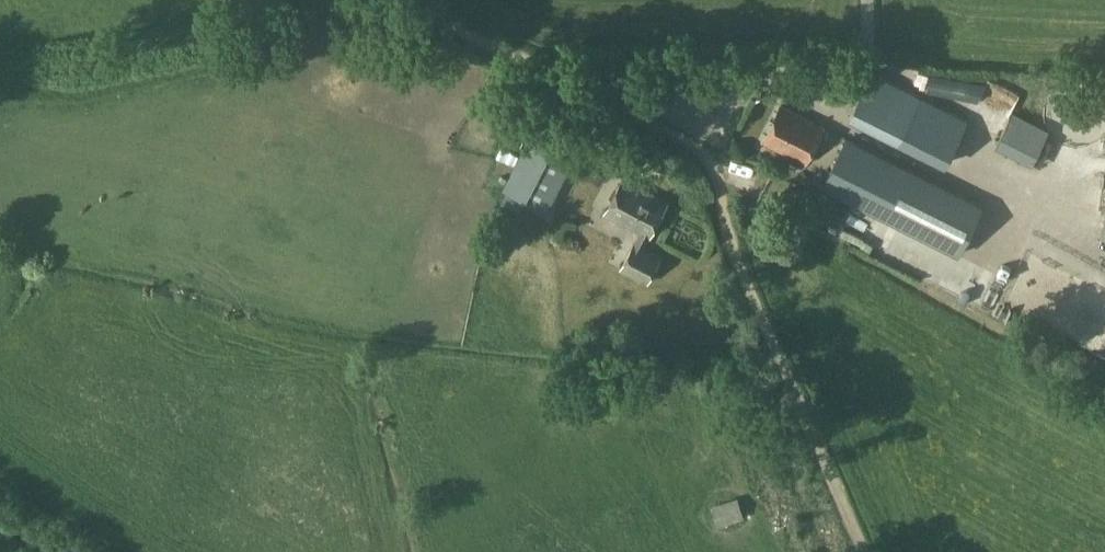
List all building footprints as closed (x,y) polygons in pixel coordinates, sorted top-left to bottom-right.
[(847,117),(945,166),(968,121),(871,73),(847,117)] [(930,73),(925,91),(978,103),(986,85),(930,73)] [(990,89),(986,100),(1009,109),(1013,98),(990,89)] [(824,127),(781,105),(762,142),(805,164),(824,127)] [(1045,139),(1049,130),(1012,113),(995,148),(1032,166),(1033,164),(1045,139)] [(548,151),(528,142),(502,190),(547,213),(582,143),(557,131),(548,151)] [(836,134),(811,183),(945,252),(971,202),(836,134)] [(643,249),(649,237),(666,204),(622,181),(605,214),(638,231),(631,243),(618,268),(647,283),(660,258),(643,249)] [(988,271),(998,240),(973,231),(963,262),(988,271)] [(744,518),(737,498),(712,507),(718,526),(744,518)]
